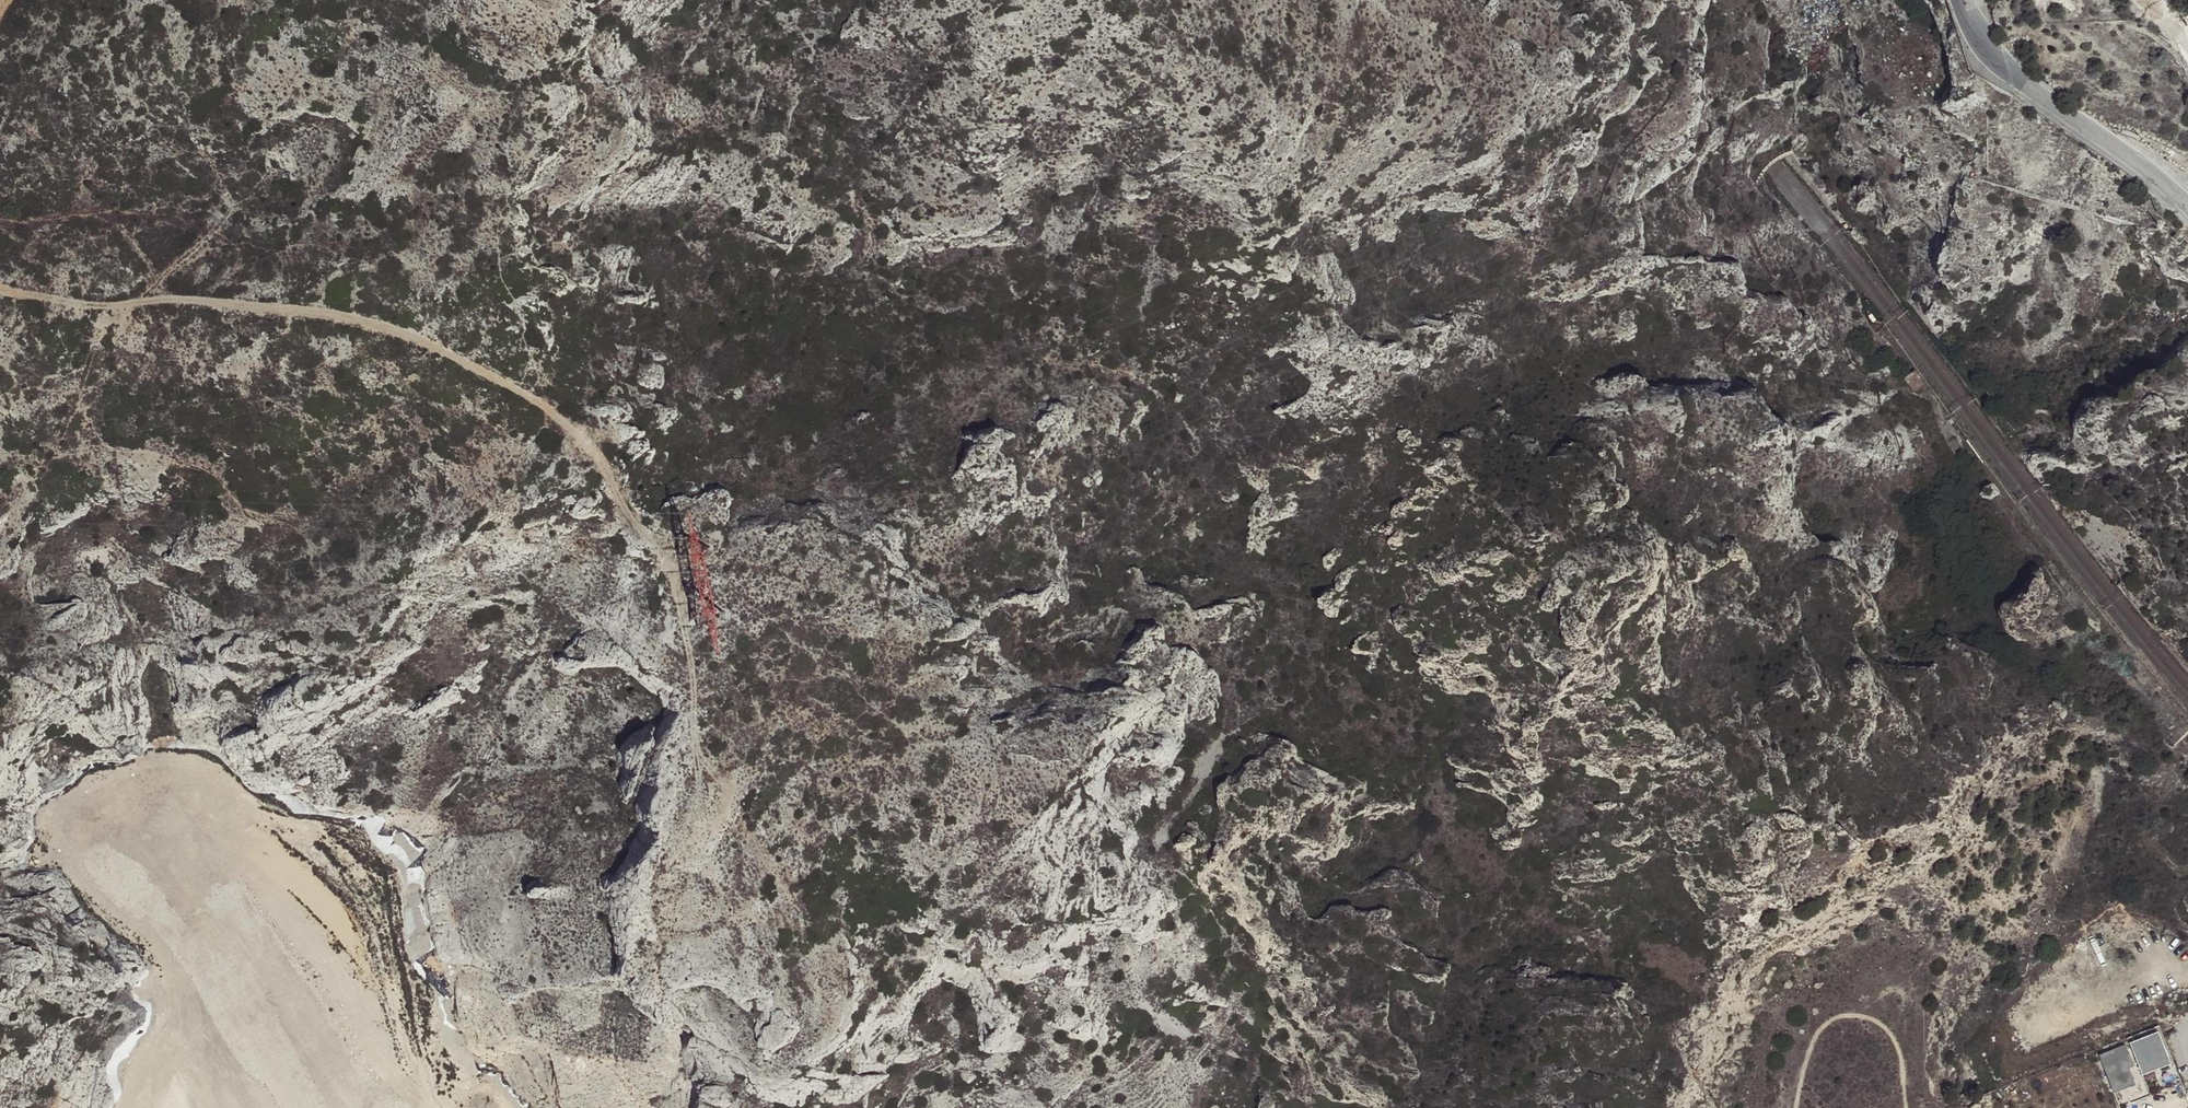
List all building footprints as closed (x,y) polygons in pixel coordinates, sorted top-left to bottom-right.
[(2187,17),(2187,0),(2172,0),(2185,20),(2187,17)] [(2185,239),(2177,231),(2171,237),(2179,245),(2185,239)] [(1914,373),(1905,380),(1915,392),(1923,385),(1914,373)] [(1976,387),(1970,391),(1975,398),(1981,393),(1976,387)] [(2133,1041),(2147,1074),(2177,1062),(2163,1029),(2133,1041)] [(2102,1054),(2117,1093),(2146,1082),(2130,1043),(2102,1054)]
